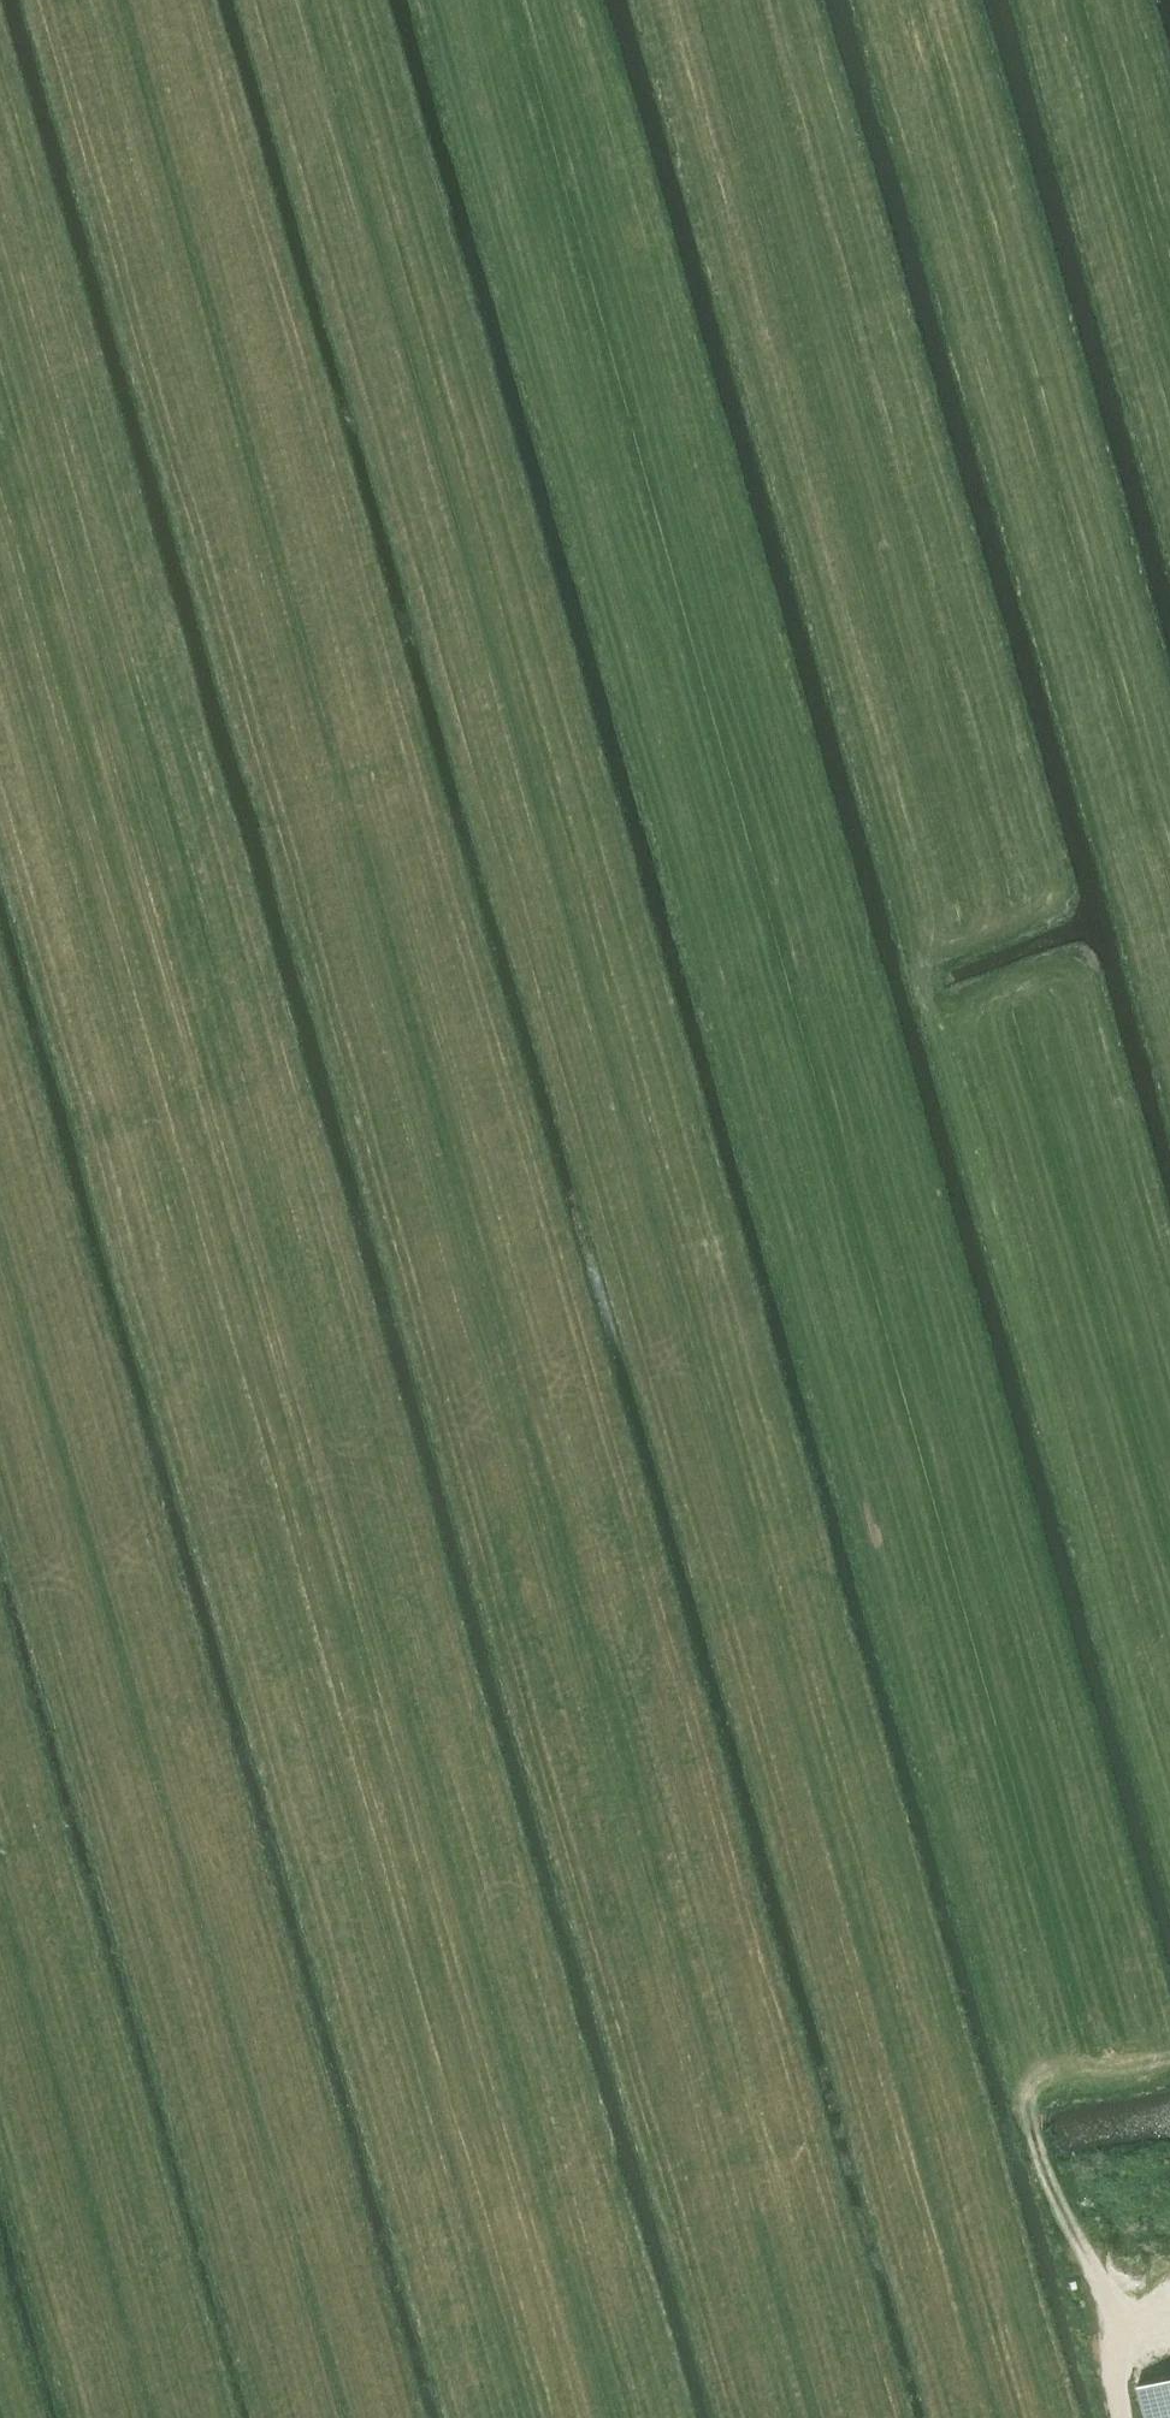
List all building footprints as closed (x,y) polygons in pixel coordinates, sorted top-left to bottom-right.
[(1138,2386),(1147,2417),(1169,2417),(1169,2377),(1138,2386)]
